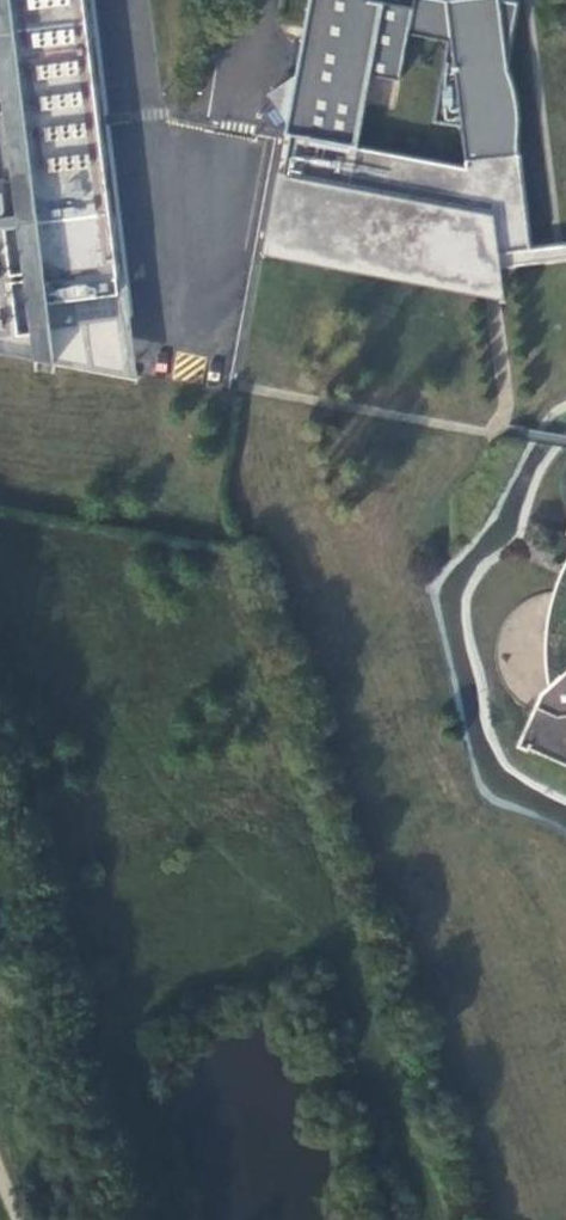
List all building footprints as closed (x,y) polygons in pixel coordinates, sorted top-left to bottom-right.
[(133,380),(89,0),(0,0),(0,354),(133,380)] [(285,132),(293,134),(357,146),(371,73),(400,78),(409,31),(452,39),(456,69),(445,67),(435,118),(462,123),(465,159),(489,156),(519,153),(518,143),(514,143),(515,129),(515,117),(513,99),(511,90),(508,78),(505,70),(505,69),(509,68),(519,0),(479,0),(478,3),(462,0),(310,0),(285,132)] [(530,248),(519,153),(488,157),(465,159),(466,166),(357,146),(293,134),(286,172),(277,171),(263,253),(515,297),(507,253),(530,248)] [(560,594),(557,616),(555,643),(565,677),(544,694),(527,745),(565,759),(565,576),(560,594)]
